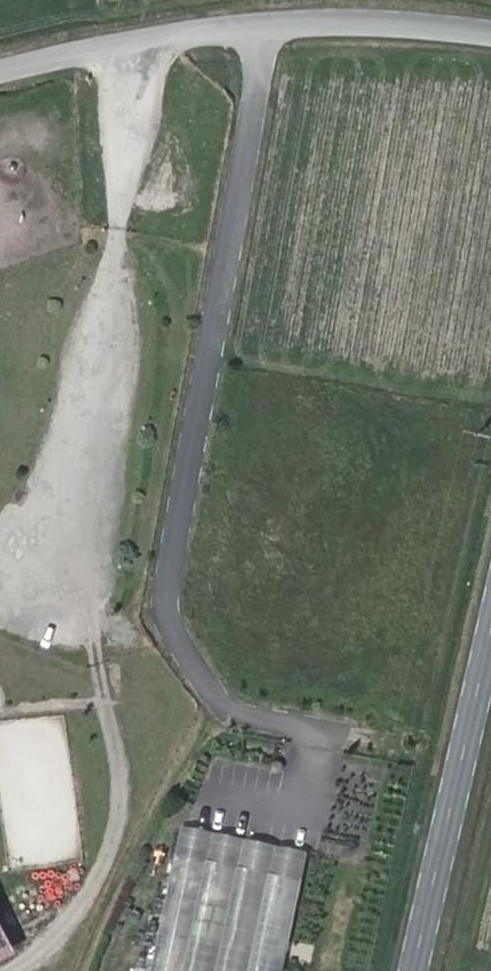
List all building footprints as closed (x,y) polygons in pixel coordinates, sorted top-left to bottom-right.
[(151,970),(283,970),(305,851),(177,828),(151,970)]
